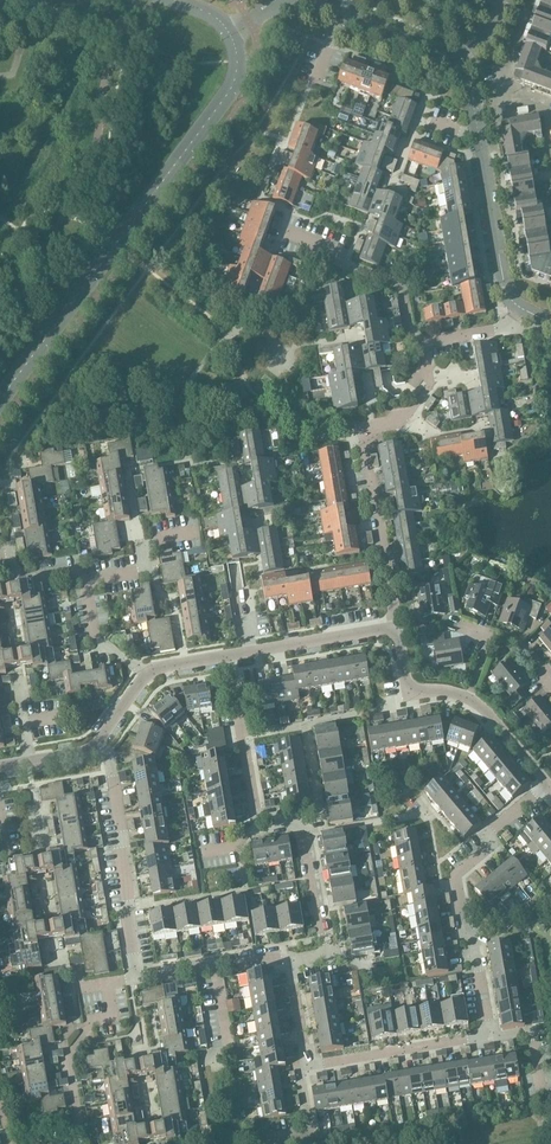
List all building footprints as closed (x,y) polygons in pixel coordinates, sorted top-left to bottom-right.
[(542,3),(537,1),(535,7),(550,13),(550,0),(543,0),(542,3)] [(535,7),(532,13),(537,15),(535,21),(550,26),(550,13),(535,7)] [(535,21),(533,27),(528,25),(526,31),(550,40),(550,26),(535,21)] [(550,41),(550,40),(526,31),(524,37),(529,39),(526,45),(542,51),(547,53),(550,41)] [(524,44),(519,57),(522,58),(517,71),(518,73),(516,74),(514,79),(515,81),(520,83),(522,82),(523,84),(536,89),(535,92),(548,97),(550,88),(550,77),(542,73),(537,64),(542,51),(526,45),(524,44)] [(357,67),(346,62),(338,85),(349,89),(357,67)] [(349,89),(360,93),(368,71),(357,67),(349,89)] [(360,93),(371,97),(379,74),(368,71),(360,93)] [(382,101),(384,95),(388,84),(390,79),(379,74),(371,97),(382,101)] [(398,100),(391,117),(411,125),(417,107),(411,104),(414,94),(388,84),(384,95),(398,100)] [(542,134),(538,115),(524,117),(525,120),(512,123),(510,125),(508,123),(503,124),(501,127),(502,132),(504,133),(503,135),(505,148),(502,149),(504,163),(507,162),(524,159),(521,145),(527,137),(542,134)] [(391,117),(388,127),(387,128),(402,133),(401,134),(407,136),(411,125),(391,117)] [(313,124),(310,131),(310,132),(319,135),(324,137),(327,129),(313,124)] [(380,125),(375,136),(398,144),(401,134),(402,133),(387,128),(388,127),(380,125)] [(310,131),(297,126),(293,138),(315,146),(319,135),(310,132),(310,131)] [(375,136),(372,146),(371,146),(386,152),(394,155),(398,144),(375,136)] [(289,149),(297,152),(297,151),(311,156),(315,146),(293,138),(289,149)] [(408,161),(420,165),(427,146),(415,142),(408,161)] [(364,143),(359,154),(382,162),(386,152),(371,146),(372,146),(364,143)] [(420,165),(437,172),(442,158),(444,152),(427,146),(420,165)] [(277,163),(283,165),(288,167),(292,155),(281,151),(277,163)] [(297,152),(293,162),(315,170),(319,159),(311,156),(297,151),(297,152)] [(444,152),(442,158),(448,160),(450,154),(444,152)] [(355,165),(363,168),(364,168),(378,174),(378,173),(382,162),(359,154),(355,165)] [(456,157),(450,154),(448,160),(455,163),(454,161),(456,157)] [(437,172),(441,173),(456,171),(456,170),(455,163),(448,160),(442,158),(437,172)] [(504,176),(531,171),(529,158),(524,159),(507,162),(509,168),(503,169),(504,176)] [(315,170),(293,162),(289,172),(303,178),(311,181),(315,170)] [(363,168),(359,179),(379,186),(383,175),(378,173),(378,174),(364,168),(363,168)] [(441,173),(443,184),(466,180),(464,169),(456,170),(456,171),(441,173)] [(303,178),(284,170),(280,181),(299,189),(303,178)] [(511,181),(512,187),(533,184),(531,171),(504,176),(506,182),(511,181)] [(359,179),(353,196),(373,203),(379,186),(359,179)] [(443,184),(445,196),(468,192),(466,180),(443,184)] [(299,189),(280,181),(273,199),(293,206),(299,189)] [(508,194),(509,201),(535,196),(533,184),(512,187),(513,193),(508,194)] [(445,196),(447,207),(470,203),(468,192),(445,196)] [(381,194),(377,205),(400,213),(404,202),(401,201),(395,199),(389,197),(381,194)] [(373,203),(353,196),(349,207),(368,215),(373,203)] [(537,209),(535,196),(509,201),(510,207),(515,206),(516,212),(537,209)] [(249,214),(272,222),(276,211),(254,203),(249,214)] [(447,207),(449,218),(464,216),(472,215),(470,203),(447,207)] [(373,216),(381,219),(396,224),(396,223),(400,213),(377,205),(373,216)] [(537,209),(516,212),(517,219),(522,218),(524,224),(545,221),(542,208),(537,209)] [(272,222),(249,214),(245,225),(268,233),(272,222)] [(440,219),(442,231),(466,227),(464,216),(449,218),(440,219)] [(381,219),(377,230),(400,238),(404,226),(396,223),(396,224),(381,219)] [(519,231),(520,238),(547,234),(545,221),(524,224),(525,230),(519,231)] [(242,235),(264,244),(268,233),(245,225),(242,235)] [(442,231),(444,242),(468,238),(466,227),(442,231)] [(377,230),(374,240),(373,240),(388,245),(387,246),(396,249),(400,238),(377,230)] [(527,244),(528,250),(549,247),(547,234),(520,238),(522,244),(527,244)] [(264,244),(242,235),(237,247),(245,250),(246,249),(260,254),(264,244)] [(368,238),(364,249),(384,256),(387,246),(388,245),(373,240),(374,240),(368,238)] [(444,242),(446,254),(470,250),(468,238),(444,242)] [(525,263),(550,259),(550,258),(549,247),(528,250),(529,256),(524,257),(525,263)] [(242,260),(264,268),(268,257),(260,254),(246,249),(245,250),(242,260)] [(384,256),(364,249),(360,260),(380,267),(384,256)] [(446,254),(448,265),(471,261),(470,250),(446,254)] [(273,258),(268,270),(288,277),(292,266),(289,264),(283,262),(278,260),(273,258)] [(550,284),(550,259),(525,263),(526,271),(542,277),(541,280),(550,284)] [(252,276),(260,279),(264,268),(242,260),(238,270),(252,276)] [(448,265),(450,276),(473,272),(471,261),(448,265)] [(248,286),(252,276),(238,270),(230,267),(226,278),(248,286)] [(268,270),(262,287),(282,294),(288,277),(268,270)] [(452,288),(460,286),(475,284),(475,283),(473,272),(450,276),(452,288)] [(235,294),(241,296),(244,298),(244,297),(248,286),(226,278),(222,289),(224,290),(229,292),(235,294)] [(460,286),(462,297),(483,294),(481,282),(475,283),(475,284),(460,286)] [(282,294),(262,287),(258,298),(278,305),(282,294)] [(323,290),(323,291),(325,302),(345,298),(343,287),(337,288),(332,289),(326,290),(323,290)] [(462,297),(464,304),(466,316),(486,313),(483,294),(462,297)] [(325,302),(328,320),(348,317),(345,298),(325,302)] [(351,304),(353,316),(377,312),(375,300),(351,304)] [(464,304),(444,307),(446,320),(466,316),(464,304)] [(446,320),(444,307),(424,311),(426,323),(446,320)] [(355,328),(364,326),(363,326),(378,323),(378,322),(377,312),(353,316),(355,328)] [(348,317),(328,320),(330,332),(350,328),(348,317)] [(364,326),(365,337),(389,333),(387,321),(378,322),(378,323),(363,326),(364,326)] [(365,337),(367,347),(367,348),(382,346),(391,345),(389,333),(365,337)] [(474,348),(476,360),(499,356),(497,344),(474,348)] [(362,348),(364,360),(384,357),(382,346),(367,348),(367,347),(362,348)] [(333,353),(335,365),(359,361),(357,349),(351,350),(343,352),(337,353),(333,353)] [(476,360),(478,371),(501,367),(499,356),(476,360)] [(384,357),(364,360),(366,372),(374,371),(380,370),(386,368),(384,357)] [(335,365),(337,376),(352,374),(361,373),(359,361),(335,365)] [(478,371),(480,382),(503,378),(501,367),(478,371)] [(329,377),(331,389),(354,385),(352,374),(337,376),(329,377)] [(480,382),(482,393),(497,391),(497,392),(504,390),(505,390),(503,378),(480,382)] [(331,389),(333,400),(356,396),(354,385),(331,389)] [(473,394),(475,406),(499,402),(506,401),(504,390),(497,392),(497,391),(482,393),(473,394)] [(448,399),(450,410),(470,407),(468,395),(457,397),(451,398),(448,399)] [(356,396),(333,400),(335,412),(358,408),(356,396)] [(428,403),(433,406),(436,401),(431,398),(428,403)] [(499,402),(475,406),(477,418),(488,416),(488,415),(500,413),(499,402)] [(433,406),(428,403),(424,407),(429,411),(433,406)] [(470,407),(450,410),(452,422),(472,419),(470,407)] [(488,415),(488,416),(490,427),(511,423),(509,411),(500,413),(488,415)] [(427,422),(432,425),(435,420),(430,417),(427,422)] [(435,420),(432,425),(437,429),(440,424),(435,420)] [(511,423),(490,427),(493,445),(499,444),(505,443),(514,442),(511,423)] [(240,436),(244,455),(264,451),(261,433),(240,436)] [(453,458),(464,456),(462,441),(461,435),(449,437),(453,458)] [(108,445),(110,457),(119,455),(119,460),(120,460),(134,458),(130,437),(121,439),(122,443),(108,445)] [(434,461),(453,458),(449,437),(430,441),(434,461)] [(485,437),(473,439),(477,463),(489,460),(485,437)] [(464,456),(465,465),(477,463),(473,439),(462,441),(464,456)] [(402,445),(379,449),(381,461),(404,457),(402,445)] [(319,453),(321,464),(341,461),(339,449),(319,453)] [(40,453),(42,468),(43,468),(44,472),(53,471),(52,468),(66,465),(64,453),(55,454),(55,450),(40,453)] [(246,467),(251,466),(251,465),(266,462),(264,451),(244,455),(246,467)] [(96,463),(98,475),(107,473),(108,477),(122,475),(120,460),(119,460),(119,455),(110,457),(110,461),(96,463)] [(381,461),(383,472),(406,468),(404,457),(381,461)] [(251,466),(253,476),(276,472),(274,460),(266,462),(251,465),(251,466)] [(321,464),(324,483),(344,479),(341,461),(321,464)] [(28,470),(31,486),(32,490),(41,488),(40,485),(54,483),(53,471),(44,472),(43,468),(42,468),(28,470)] [(144,471),(146,483),(160,480),(161,484),(170,483),(168,471),(159,472),(159,468),(144,471)] [(383,472),(385,484),(408,480),(406,468),(383,472)] [(220,486),(240,483),(238,471),(227,473),(221,474),(218,474),(218,475),(220,486)] [(253,476),(255,487),(270,485),(278,484),(276,472),(253,476)] [(98,475),(100,486),(109,485),(110,489),(124,486),(122,475),(108,477),(107,473),(98,475)] [(324,483),(327,501),(347,497),(344,479),(324,483)] [(146,483),(148,494),(162,491),(163,495),(172,494),(170,483),(161,484),(160,480),(146,483)] [(387,495),(395,494),(395,493),(410,491),(410,490),(408,480),(385,484),(387,495)] [(223,504),(244,501),(240,483),(220,486),(223,504)] [(100,486),(102,497),(111,496),(112,500),(126,497),(124,486),(110,489),(109,485),(100,486)] [(246,488),(248,500),(272,496),(270,485),(255,487),(246,488)] [(17,488),(19,500),(33,497),(34,501),(43,500),(41,488),(32,490),(31,486),(17,488)] [(395,494),(397,505),(420,501),(418,489),(410,490),(410,491),(395,493),(395,494)] [(148,494),(150,505),(164,503),(165,507),(174,505),(172,494),(163,495),(162,491),(148,494)] [(102,497),(104,508),(113,507),(114,511),(128,509),(126,497),(112,500),(111,496),(102,497)] [(272,496),(248,500),(251,517),(257,516),(256,511),(264,510),(270,509),(274,508),(272,496)] [(19,500),(21,511),(35,508),(36,513),(45,511),(43,500),(34,501),(33,497),(19,500)] [(327,501),(329,511),(329,512),(344,509),(344,510),(349,509),(347,497),(327,501)] [(240,513),(240,514),(246,513),(244,501),(223,504),(225,515),(225,516),(240,513)] [(397,505),(399,516),(414,513),(414,514),(422,512),(420,501),(397,505)] [(164,503),(150,505),(152,517),(166,514),(167,519),(176,517),(174,505),(165,507),(164,503)] [(106,520),(115,518),(116,523),(130,520),(128,509),(114,511),(113,507),(104,508),(106,520)] [(21,511),(23,522),(37,520),(38,524),(47,522),(45,511),(36,513),(35,508),(21,511)] [(320,513),(322,525),(346,521),(344,510),(344,509),(329,512),(329,511),(320,513)] [(242,524),(240,514),(240,513),(225,516),(225,515),(216,516),(218,528),(242,524)] [(393,517),(395,528),(416,525),(414,514),(414,513),(399,516),(393,517)] [(93,526),(95,537),(104,536),(104,540),(119,538),(116,523),(115,518),(106,520),(107,523),(93,526)] [(23,522),(25,534),(39,531),(40,535),(49,533),(47,522),(38,524),(37,520),(23,522)] [(324,536),(333,535),(333,534),(348,532),(348,531),(346,521),(322,525),(324,536)] [(244,535),(242,524),(218,528),(220,540),(229,539),(229,538),(244,535)] [(419,543),(416,525),(395,528),(398,547),(419,543)] [(257,533),(259,544),(279,541),(277,529),(257,533)] [(333,535),(335,545),(358,542),(356,530),(348,531),(348,532),(333,534),(333,535)] [(25,534),(27,545),(41,542),(42,546),(51,545),(49,533),(40,535),(39,531),(25,534)] [(229,539),(231,549),(254,545),(252,533),(244,535),(229,538),(229,539)] [(104,536),(95,537),(98,558),(113,555),(112,551),(121,549),(119,538),(104,540),(104,536)] [(259,544),(262,563),(283,559),(279,541),(259,544)] [(41,542),(27,545),(29,556),(43,554),(44,558),(53,557),(51,545),(42,546),(41,542)] [(358,542),(335,545),(337,557),(360,553),(358,542)] [(422,561),(419,544),(398,547),(401,565),(422,561)] [(233,561),(239,560),(256,557),(254,545),(231,549),(233,561)] [(158,553),(161,574),(170,572),(170,568),(184,565),(182,554),(173,555),(173,551),(158,553)] [(283,559),(262,563),(264,574),(285,571),(283,559)] [(422,561),(401,565),(404,577),(424,573),(422,561)] [(368,564),(356,566),(360,587),(371,585),(369,573),(375,572),(374,566),(368,567),(368,564)] [(178,583),(178,587),(187,585),(186,580),(184,565),(170,568),(170,572),(161,574),(164,585),(178,583)] [(356,566),(338,569),(341,590),(360,587),(356,566)] [(338,569),(320,573),(323,593),(341,590),(338,569)] [(308,575),(309,580),(311,595),(312,595),(323,593),(320,573),(308,575)] [(278,601),(288,599),(289,599),(286,584),(287,584),(286,575),(274,577),(278,601)] [(266,603),(278,601),(274,577),(262,579),(264,591),(265,597),(266,603)] [(178,587),(180,598),(194,595),(195,599),(204,598),(200,578),(186,580),(187,585),(178,587)] [(309,580),(298,582),(302,605),(313,603),(312,595),(311,595),(309,580)] [(22,602),(23,605),(31,603),(31,599),(45,596),(43,585),(35,586),(34,582),(19,584),(20,589),(7,591),(9,603),(17,602),(22,602)] [(289,599),(288,599),(290,607),(302,605),(298,582),(287,584),(286,584),(289,599)] [(467,611),(485,617),(490,604),(498,607),(504,590),(491,585),(488,593),(470,587),(466,599),(471,601),(467,611)] [(128,594),(130,606),(138,605),(139,609),(154,607),(150,586),(141,588),(142,592),(128,594)] [(419,591),(420,603),(423,602),(424,611),(422,611),(423,619),(445,615),(444,608),(439,609),(438,600),(443,599),(441,588),(419,591)] [(9,603),(7,591),(0,592),(0,605),(9,603)] [(180,598),(182,609),(196,606),(197,611),(206,609),(204,598),(195,599),(194,595),(180,598)] [(23,605),(25,616),(39,613),(40,618),(48,616),(45,596),(31,599),(31,603),(23,605)] [(449,600),(451,614),(459,613),(457,599),(449,600)] [(531,602),(528,608),(509,601),(500,623),(523,631),(528,617),(536,620),(542,606),(531,602)] [(133,627),(147,624),(147,619),(155,618),(154,607),(139,609),(138,605),(130,606),(133,627)] [(182,609),(184,620),(198,618),(199,622),(208,620),(206,609),(197,611),(196,606),(182,609)] [(25,616),(26,627),(41,625),(42,629),(50,627),(48,616),(40,618),(39,613),(25,616)] [(147,624),(150,639),(164,637),(163,632),(172,631),(170,619),(156,621),(155,618),(147,619),(147,624)] [(184,620),(186,631),(200,629),(201,633),(210,632),(208,620),(199,622),(198,618),(184,620)] [(546,626),(550,632),(540,640),(550,653),(550,622),(546,626)] [(26,627),(28,638),(43,636),(43,640),(52,639),(50,627),(42,629),(41,625),(26,627)] [(200,629),(186,631),(188,643),(202,641),(203,645),(212,643),(210,632),(201,633),(200,629)] [(164,637),(150,639),(152,651),(160,649),(161,654),(175,651),(172,631),(163,632),(164,637)] [(428,647),(435,645),(439,669),(462,665),(458,641),(445,643),(444,635),(426,638),(428,647)] [(28,638),(30,649),(39,648),(40,652),(54,650),(52,639),(43,640),(43,636),(28,638)] [(26,654),(23,654),(17,655),(20,668),(33,665),(34,670),(48,667),(47,662),(56,661),(54,650),(40,652),(39,648),(30,649),(31,652),(26,653),(26,654)] [(6,670),(20,668),(17,655),(9,657),(9,656),(4,657),(3,654),(0,654),(0,675),(6,674),(6,670)] [(366,658),(353,660),(357,683),(370,680),(366,658)] [(353,660),(341,662),(345,685),(357,683),(353,660)] [(56,661),(47,662),(50,683),(64,680),(64,675),(73,674),(71,662),(57,664),(56,661)] [(508,700),(514,707),(526,697),(521,690),(528,684),(509,661),(493,675),(511,697),(508,700)] [(341,662),(329,664),(333,687),(345,685),(341,662)] [(329,664),(318,666),(321,689),(333,687),(329,664)] [(318,666),(306,668),(310,691),(321,689),(318,666)] [(101,673),(87,675),(89,688),(97,686),(98,690),(113,688),(109,667),(100,669),(101,673)] [(293,670),(294,678),(295,678),(298,693),(310,691),(306,668),(293,670)] [(65,680),(64,680),(67,696),(82,693),(81,689),(89,688),(87,675),(73,678),(73,674),(64,675),(65,680)] [(294,678),(283,680),(287,703),(300,700),(298,693),(295,678),(294,678)] [(283,680),(271,682),(275,705),(287,703),(283,680)] [(275,705),(271,682),(259,684),(263,707),(275,705)] [(209,687),(196,689),(200,712),(213,710),(209,687)] [(185,695),(173,700),(183,713),(187,711),(188,714),(200,712),(196,689),(184,692),(185,695)] [(171,698),(161,706),(178,726),(187,718),(183,713),(173,700),(171,698)] [(543,734),(550,727),(550,712),(540,698),(525,711),(543,734)] [(151,714),(153,716),(164,729),(168,734),(178,726),(161,706),(151,714)] [(513,714),(508,718),(514,724),(518,721),(513,714)] [(143,726),(138,738),(160,746),(164,734),(161,733),(164,729),(153,716),(146,727),(143,726)] [(444,742),(444,739),(441,723),(440,720),(428,722),(432,744),(444,742)] [(447,742),(459,746),(467,725),(455,721),(454,724),(441,723),(444,739),(448,739),(447,742)] [(420,746),(432,744),(428,722),(416,724),(420,746)] [(408,748),(420,746),(416,724),(404,726),(408,748)] [(472,748),(476,751),(488,740),(478,733),(479,730),(467,725),(459,746),(471,751),(472,748)] [(315,730),(317,742),(339,739),(337,726),(315,730)] [(396,750),(408,748),(404,726),(392,728),(396,750)] [(384,752),(396,750),(392,728),(380,730),(384,752)] [(223,729),(209,731),(210,738),(224,736),(223,729)] [(372,754),(384,752),(380,730),(368,732),(372,754)] [(224,736),(210,738),(211,745),(226,743),(224,736)] [(137,751),(136,764),(152,761),(152,756),(155,757),(160,746),(138,738),(134,750),(137,751)] [(473,753),(481,762),(499,748),(491,738),(488,740),(476,751),(473,753)] [(317,742),(319,754),(341,751),(339,739),(317,742)] [(279,745),(281,757),(303,753),(301,741),(279,745)] [(226,743),(211,745),(212,752),(227,750),(226,743)] [(481,762),(489,772),(507,757),(499,748),(481,762)] [(319,754),(321,766),(343,762),(341,751),(319,754)] [(281,757),(283,769),(305,765),(303,753),(281,757)] [(201,758),(204,770),(237,764),(236,759),(225,761),(224,754),(201,758)] [(489,772),(497,781),(514,766),(507,757),(489,772)] [(133,764),(135,777),(157,773),(155,760),(152,761),(136,764),(133,764)] [(459,764),(464,770),(468,766),(463,761),(459,764)] [(321,766),(323,778),(345,774),(343,762),(321,766)] [(204,770),(206,782),(228,778),(227,772),(237,770),(237,764),(204,770)] [(283,769),(285,781),(307,777),(305,765),(283,769)] [(497,781),(505,790),(522,776),(514,766),(497,781)] [(456,774),(460,780),(465,776),(460,771),(456,774)] [(135,777),(137,789),(159,785),(157,773),(135,777)] [(323,778),(325,790),(347,786),(345,774),(323,778)] [(471,778),(475,783),(479,780),(475,775),(471,778)] [(465,776),(460,780),(465,785),(469,781),(465,776)] [(522,776),(505,790),(513,800),(530,785),(522,776)] [(285,781),(287,793),(309,789),(307,777),(285,781)] [(206,782),(208,794),(241,788),(240,783),(229,785),(228,778),(206,782)] [(425,793),(433,802),(450,788),(442,778),(425,793)] [(89,781),(90,788),(99,787),(98,779),(89,781)] [(479,780),(475,783),(479,788),(483,785),(479,780)] [(56,801),(57,805),(66,803),(65,799),(63,783),(48,786),(48,790),(40,791),(42,804),(56,801)] [(137,789),(139,800),(161,796),(159,785),(137,789)] [(325,790),(327,802),(349,798),(347,786),(325,790)] [(208,794),(210,806),(232,802),(231,795),(242,794),(241,788),(208,794)] [(433,802),(441,812),(458,797),(450,788),(433,802)] [(309,789),(287,793),(289,805),(311,801),(309,789)] [(472,793),(476,798),(480,795),(476,790),(472,793)] [(486,797),(490,802),(494,798),(490,793),(486,797)] [(480,795),(476,798),(480,803),(484,800),(480,795)] [(57,805),(59,816),(73,814),(74,818),(83,816),(79,796),(65,799),(66,803),(57,805)] [(139,800),(141,812),(163,808),(161,796),(139,800)] [(441,812),(448,821),(466,807),(458,797),(441,812)] [(494,798),(490,802),(499,812),(504,807),(496,797),(494,798)] [(327,802),(329,814),(351,810),(349,798),(327,802)] [(210,806),(212,818),(245,812),(244,807),(233,809),(232,802),(210,806)] [(448,821),(456,830),(474,816),(466,807),(448,821)] [(141,812),(143,824),(165,820),(163,808),(141,812)] [(487,812),(492,817),(496,814),(491,808),(487,812)] [(351,810),(329,814),(331,826),(353,822),(351,810)] [(245,812),(212,818),(214,830),(236,826),(235,819),(246,817),(245,812)] [(59,816),(61,827),(75,825),(76,829),(85,828),(83,816),(74,818),(73,814),(59,816)] [(474,816),(456,830),(464,840),(482,825),(474,816)] [(528,847),(532,843),(550,828),(542,819),(520,837),(528,847)] [(143,824),(145,836),(167,832),(165,820),(143,824)] [(61,827),(63,838),(77,836),(78,840),(86,839),(85,828),(76,829),(75,825),(61,827)] [(540,852),(550,843),(550,830),(550,828),(532,843),(540,852)] [(322,835),(324,847),(346,844),(344,831),(322,835)] [(396,847),(418,843),(416,831),(394,835),(396,847)] [(145,836),(147,847),(147,848),(168,845),(170,845),(167,832),(145,836)] [(513,839),(508,832),(501,837),(507,844),(513,839)] [(66,858),(75,857),(74,853),(89,851),(86,839),(78,840),(77,836),(63,838),(65,853),(66,858)] [(289,839),(276,841),(280,864),(293,861),(289,839)] [(276,841),(264,843),(268,866),(280,864),(276,841)] [(268,866),(264,843),(252,845),(256,868),(268,866)] [(398,859),(420,855),(418,843),(396,847),(398,859)] [(548,861),(550,859),(550,843),(540,852),(548,861)] [(324,847),(326,859),(348,856),(346,844),(324,847)] [(145,848),(147,860),(170,857),(168,845),(147,848),(147,847),(145,848)] [(63,870),(77,868),(75,857),(66,858),(65,853),(58,855),(57,849),(50,850),(53,867),(45,868),(46,874),(49,873),(49,874),(54,873),(55,876),(63,874),(63,870)] [(400,871),(422,867),(420,855),(398,859),(400,871)] [(326,859),(328,871),(350,867),(348,856),(326,859)] [(147,860),(149,872),(172,868),(170,857),(147,860)] [(513,859),(504,867),(518,885),(528,877),(513,859)] [(19,882),(27,880),(27,878),(32,877),(32,876),(35,876),(34,870),(26,872),(24,860),(9,863),(10,867),(2,869),(4,880),(18,878),(19,882)] [(328,871),(330,883),(352,879),(350,867),(328,871)] [(402,883),(424,879),(422,867),(400,871),(402,883)] [(504,867),(494,875),(509,892),(518,885),(504,867)] [(72,889),(80,887),(77,868),(63,870),(63,874),(55,876),(57,887),(71,884),(72,889)] [(149,872),(151,884),(174,880),(172,868),(149,872)] [(494,875),(485,883),(499,900),(509,892),(494,875)] [(15,894),(29,892),(27,880),(19,882),(18,878),(4,880),(5,891),(14,890),(15,894)] [(330,883),(332,895),(354,891),(352,879),(330,883)] [(426,891),(426,890),(424,879),(402,883),(404,895),(412,894),(412,893),(426,891)] [(174,880),(151,884),(153,897),(176,893),(174,880)] [(499,900),(485,883),(475,891),(490,908),(499,900)] [(74,900),(82,898),(80,887),(72,889),(71,884),(57,887),(59,898),(73,896),(74,900)] [(414,905),(436,902),(434,889),(426,890),(426,891),(412,893),(412,894),(414,905)] [(17,905),(31,903),(29,892),(15,894),(14,890),(5,891),(7,903),(16,901),(17,905)] [(354,891),(332,895),(334,907),(357,904),(354,891)] [(75,911),(84,910),(82,898),(74,900),(73,896),(59,898),(60,909),(75,907),(75,911)] [(245,899),(233,901),(237,924),(249,921),(245,899)] [(19,916),(33,914),(31,903),(17,905),(16,901),(7,903),(9,914),(18,912),(19,916)] [(233,901),(221,903),(225,926),(237,924),(233,901)] [(414,905),(416,917),(438,914),(436,902),(414,905)] [(221,903),(209,905),(213,928),(225,926),(221,903)] [(209,905),(197,907),(201,930),(213,928),(209,905)] [(344,909),(346,922),(369,918),(366,905),(344,909)] [(300,906),(288,909),(292,931),(304,929),(300,906)] [(72,923),(86,921),(84,910),(75,911),(75,907),(60,909),(62,921),(71,919),(72,923)] [(197,907),(185,909),(189,932),(201,930),(197,907)] [(185,909),(173,911),(177,934),(189,932),(185,909)] [(288,909),(276,911),(280,933),(292,931),(288,909)] [(173,911),(161,913),(165,936),(177,934),(173,911)] [(276,911),(264,913),(268,935),(280,933),(276,911)] [(26,927),(35,925),(33,914),(19,916),(18,912),(9,914),(13,934),(27,931),(26,927)] [(165,936),(161,913),(149,916),(153,938),(165,936)] [(268,935),(264,913),(252,915),(255,937),(268,935)] [(438,914),(416,917),(418,929),(440,926),(438,914)] [(346,922),(348,934),(371,930),(369,918),(346,922)] [(64,930),(66,940),(80,938),(79,933),(88,932),(86,921),(72,923),(71,919),(62,921),(63,924),(58,924),(58,925),(55,926),(56,931),(64,930)] [(38,945),(38,941),(37,934),(45,933),(44,928),(41,928),(41,927),(36,928),(35,925),(26,927),(27,931),(13,934),(15,945),(23,943),(24,947),(38,945)] [(418,929),(420,941),(442,937),(440,926),(418,929)] [(348,934),(350,946),(373,942),(371,930),(348,934)] [(81,945),(82,953),(91,952),(92,956),(106,954),(103,933),(89,936),(88,932),(79,933),(80,938),(66,940),(67,948),(81,945)] [(420,941),(422,953),(445,949),(442,937),(420,941)] [(373,942),(350,946),(352,958),(375,954),(373,942)] [(40,956),(38,945),(24,947),(23,943),(15,945),(17,956),(25,954),(26,959),(40,956)] [(490,959),(513,955),(511,943),(488,947),(490,959)] [(422,953),(424,965),(447,961),(445,949),(422,953)] [(384,953),(385,960),(400,957),(398,950),(384,953)] [(91,952),(82,953),(83,957),(69,960),(70,967),(84,965),(86,973),(94,972),(95,976),(110,974),(106,954),(92,956),(91,952)] [(42,968),(40,956),(26,959),(25,954),(17,956),(19,968),(27,966),(28,970),(42,968)] [(490,959),(492,971),(515,967),(513,955),(490,959)] [(447,961),(424,965),(426,977),(449,974),(447,961)] [(492,971),(494,983),(517,979),(515,967),(492,971)] [(249,987),(282,981),(281,976),(271,978),(269,971),(247,975),(249,987)] [(309,981),(311,994),(334,990),(332,977),(309,981)] [(35,979),(37,991),(46,990),(46,994),(61,991),(59,980),(45,982),(44,978),(35,979)] [(494,983),(496,995),(519,991),(517,979),(494,983)] [(196,980),(182,982),(183,988),(197,986),(196,980)] [(251,999),(274,995),(273,989),(283,987),(282,981),(249,987),(251,999)] [(157,1004),(158,1007),(167,1006),(166,1001),(178,999),(177,990),(176,983),(149,988),(150,992),(141,994),(143,1006),(157,1004)] [(37,991),(39,1003),(48,1001),(48,1005),(63,1003),(61,991),(46,994),(46,990),(37,991)] [(311,994),(313,1005),(336,1002),(334,990),(311,994)] [(496,995),(498,1007),(521,1003),(519,991),(496,995)] [(253,1011),(286,1005),(285,1000),(275,1002),(274,995),(251,999),(253,1011)] [(451,997),(452,1004),(456,1027),(469,1025),(464,995),(451,997)] [(158,1007),(160,1018),(174,1016),(175,1020),(184,1019),(180,999),(178,999),(166,1001),(167,1006),(158,1007)] [(39,1003),(41,1014),(50,1012),(50,1016),(65,1014),(63,1003),(48,1005),(48,1001),(39,1003)] [(228,1003),(230,1015),(238,1014),(236,1002),(228,1003)] [(313,1005),(315,1017),(338,1013),(336,1002),(313,1005)] [(498,1007),(500,1019),(523,1015),(521,1003),(498,1007)] [(452,1004),(441,1006),(444,1029),(456,1027),(452,1004)] [(253,1011),(255,1023),(278,1019),(277,1012),(287,1011),(286,1005),(253,1011)] [(441,1006),(429,1008),(432,1031),(444,1029),(441,1006)] [(429,1008),(417,1011),(421,1033),(432,1031),(429,1008)] [(417,1011),(405,1013),(409,1035),(421,1033),(417,1011)] [(41,1014),(43,1025),(51,1023),(52,1028),(53,1028),(67,1026),(65,1014),(50,1016),(50,1012),(41,1014)] [(315,1017),(317,1029),(340,1025),(338,1013),(315,1017)] [(405,1013),(393,1015),(397,1037),(409,1035),(405,1013)] [(393,1015),(381,1017),(385,1039),(397,1037),(393,1015)] [(523,1015),(500,1019),(503,1031),(525,1027),(523,1015)] [(160,1018),(162,1030),(176,1027),(177,1031),(186,1030),(184,1019),(175,1020),(174,1016),(160,1018)] [(385,1039),(381,1017),(369,1019),(372,1041),(385,1039)] [(255,1023),(257,1035),(290,1029),(289,1024),(279,1026),(278,1019),(255,1023)] [(29,1031),(31,1043),(40,1041),(41,1046),(55,1043),(53,1028),(52,1028),(51,1023),(43,1025),(43,1029),(29,1031)] [(317,1029),(319,1041),(342,1037),(340,1025),(317,1029)] [(162,1030),(164,1041),(178,1038),(179,1043),(188,1041),(186,1030),(177,1031),(176,1027),(162,1030)] [(257,1035),(259,1047),(282,1043),(281,1036),(291,1034),(290,1029),(257,1035)] [(342,1037),(319,1041),(322,1053),(344,1050),(342,1037)] [(167,1056),(168,1060),(176,1059),(176,1055),(190,1053),(188,1041),(179,1043),(178,1038),(164,1041),(167,1056)] [(18,1049),(20,1061),(29,1059),(30,1063),(44,1061),(41,1046),(40,1041),(31,1043),(32,1046),(18,1049)] [(259,1047),(262,1059),(294,1053),(294,1048),(283,1050),(282,1043),(259,1047)] [(102,1068),(103,1072),(111,1070),(111,1065),(108,1050),(94,1052),(94,1057),(86,1058),(88,1071),(102,1068)] [(146,1071),(147,1076),(150,1076),(155,1075),(156,1078),(165,1077),(164,1073),(178,1070),(176,1059),(168,1060),(167,1056),(159,1057),(158,1051),(151,1052),(154,1070),(146,1071)] [(262,1059),(263,1070),(264,1071),(278,1068),(278,1069),(286,1067),(285,1060),(295,1058),(294,1053),(262,1059)] [(516,1056),(503,1059),(507,1081),(520,1079),(516,1056)] [(20,1061),(22,1072),(31,1070),(31,1074),(46,1072),(44,1061),(30,1063),(29,1059),(20,1061)] [(503,1059),(492,1061),(495,1083),(507,1081),(503,1059)] [(492,1061),(480,1063),(483,1085),(495,1083),(492,1061)] [(103,1072),(105,1083),(119,1081),(120,1085),(128,1083),(128,1080),(133,1079),(136,1078),(135,1073),(127,1074),(125,1063),(111,1065),(111,1070),(103,1072)] [(468,1063),(456,1065),(459,1087),(471,1085),(468,1065),(468,1063)] [(480,1063),(468,1065),(471,1085),(471,1087),(483,1085),(480,1063)] [(456,1065),(444,1067),(447,1089),(459,1087),(456,1065)] [(444,1067),(432,1069),(435,1091),(447,1089),(444,1067)] [(256,1071),(258,1084),(280,1080),(278,1069),(278,1068),(264,1071),(263,1070),(256,1071)] [(432,1069),(420,1071),(423,1093),(435,1091),(432,1069)] [(22,1072),(24,1083),(33,1081),(33,1086),(48,1083),(46,1072),(31,1074),(31,1070),(22,1072)] [(165,1077),(156,1078),(158,1090),(172,1087),(173,1091),(182,1090),(178,1070),(164,1073),(165,1077)] [(420,1071),(408,1073),(411,1095),(423,1093),(420,1071)] [(408,1073),(396,1075),(400,1097),(411,1095),(408,1073)] [(383,1077),(383,1079),(384,1079),(388,1099),(400,1097),(396,1075),(383,1077)] [(383,1079),(372,1081),(376,1103),(389,1101),(388,1099),(384,1079),(383,1079)] [(258,1084),(260,1096),(282,1092),(280,1080),(258,1084)] [(27,1103),(41,1101),(42,1101),(41,1096),(50,1094),(48,1083),(33,1086),(33,1081),(24,1083),(27,1103)] [(105,1083),(107,1094),(115,1093),(116,1097),(130,1094),(128,1083),(120,1085),(119,1081),(105,1083)] [(372,1081),(360,1083),(364,1105),(376,1103),(372,1081)] [(360,1083),(348,1085),(352,1107),(364,1105),(360,1083)] [(348,1085),(336,1087),(340,1109),(352,1107),(348,1085)] [(158,1090),(160,1101),(174,1098),(175,1103),(184,1101),(182,1090),(173,1091),(172,1087),(158,1090)] [(336,1087),(325,1089),(328,1111),(340,1109),(336,1087)] [(328,1111),(325,1089),(312,1091),(316,1114),(328,1111)] [(260,1096),(262,1108),(284,1104),(282,1092),(260,1096)] [(107,1094),(108,1105),(117,1104),(118,1108),(132,1106),(130,1094),(116,1097),(115,1093),(107,1094)] [(42,1101),(41,1101),(44,1116),(59,1114),(58,1109),(66,1108),(64,1096),(50,1098),(50,1094),(41,1096),(42,1101)] [(160,1101),(162,1112),(176,1109),(177,1114),(185,1112),(184,1101),(175,1103),(174,1098),(160,1101)] [(108,1105),(110,1117),(119,1115),(120,1119),(134,1117),(132,1106),(118,1108),(117,1104),(108,1105)] [(284,1104),(262,1108),(264,1120),(286,1116),(284,1104)] [(162,1112),(164,1123),(172,1122),(173,1126),(187,1123),(185,1112),(177,1114),(176,1109),(162,1112)] [(110,1117),(114,1136),(128,1134),(127,1129),(136,1128),(134,1117),(120,1119),(119,1115),(110,1117)] [(156,1128),(157,1133),(165,1132),(166,1139),(167,1143),(174,1143),(173,1142),(182,1141),(181,1137),(189,1135),(187,1123),(173,1126),(172,1122),(164,1123),(164,1126),(159,1127),(159,1128),(156,1128)] [(331,1134),(330,1127),(323,1129),(324,1136),(331,1134)] [(114,1136),(115,1143),(139,1143),(138,1137),(146,1135),(145,1130),(142,1131),(142,1130),(137,1131),(136,1128),(127,1129),(128,1134),(114,1136)]
